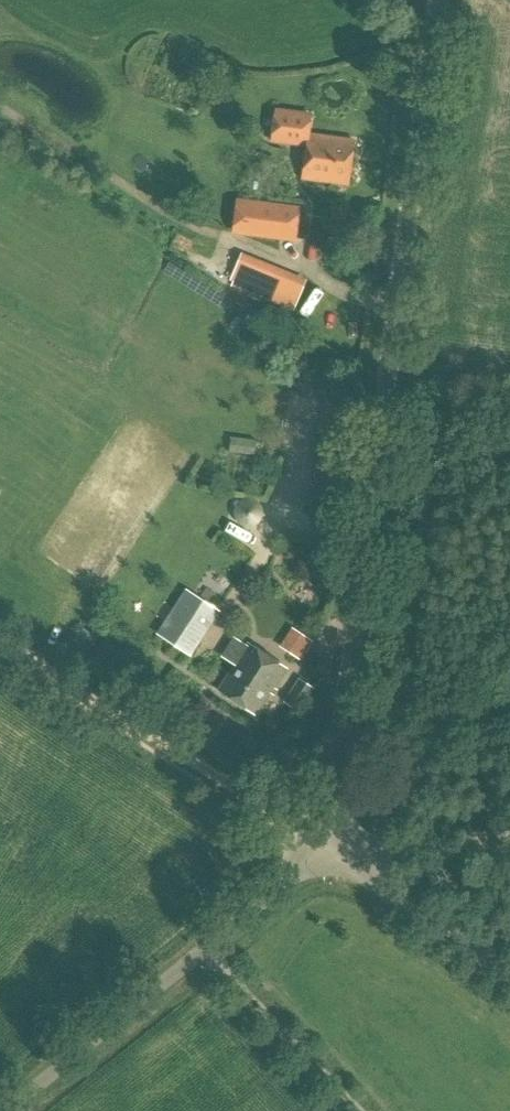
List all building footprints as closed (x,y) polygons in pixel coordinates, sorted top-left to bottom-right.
[(302,178),(348,184),(354,140),(308,134),(311,115),(276,110),(272,139),(307,144),(302,178)] [(231,231),(293,238),(296,205),(235,198),(231,231)] [(229,284),(280,306),(292,278),(241,256),(229,284)] [(287,353),(297,359),(304,348),(294,341),(287,353)] [(244,527),(251,527),(254,526),(258,524),(259,522),(262,518),(264,514),(263,508),(262,504),(259,501),(255,499),(252,498),(248,497),(243,498),(238,501),(235,505),(233,509),(234,514),(235,519),(239,524),(241,526),(244,527)] [(159,635),(189,654),(218,610),(188,590),(159,635)] [(70,640),(86,651),(96,636),(80,625),(70,640)] [(291,653),(300,659),(312,641),(303,635),(291,653)] [(218,690),(255,714),(284,669),(247,645),(218,690)] [(285,701),(298,710),(313,688),(299,679),(285,701)]
